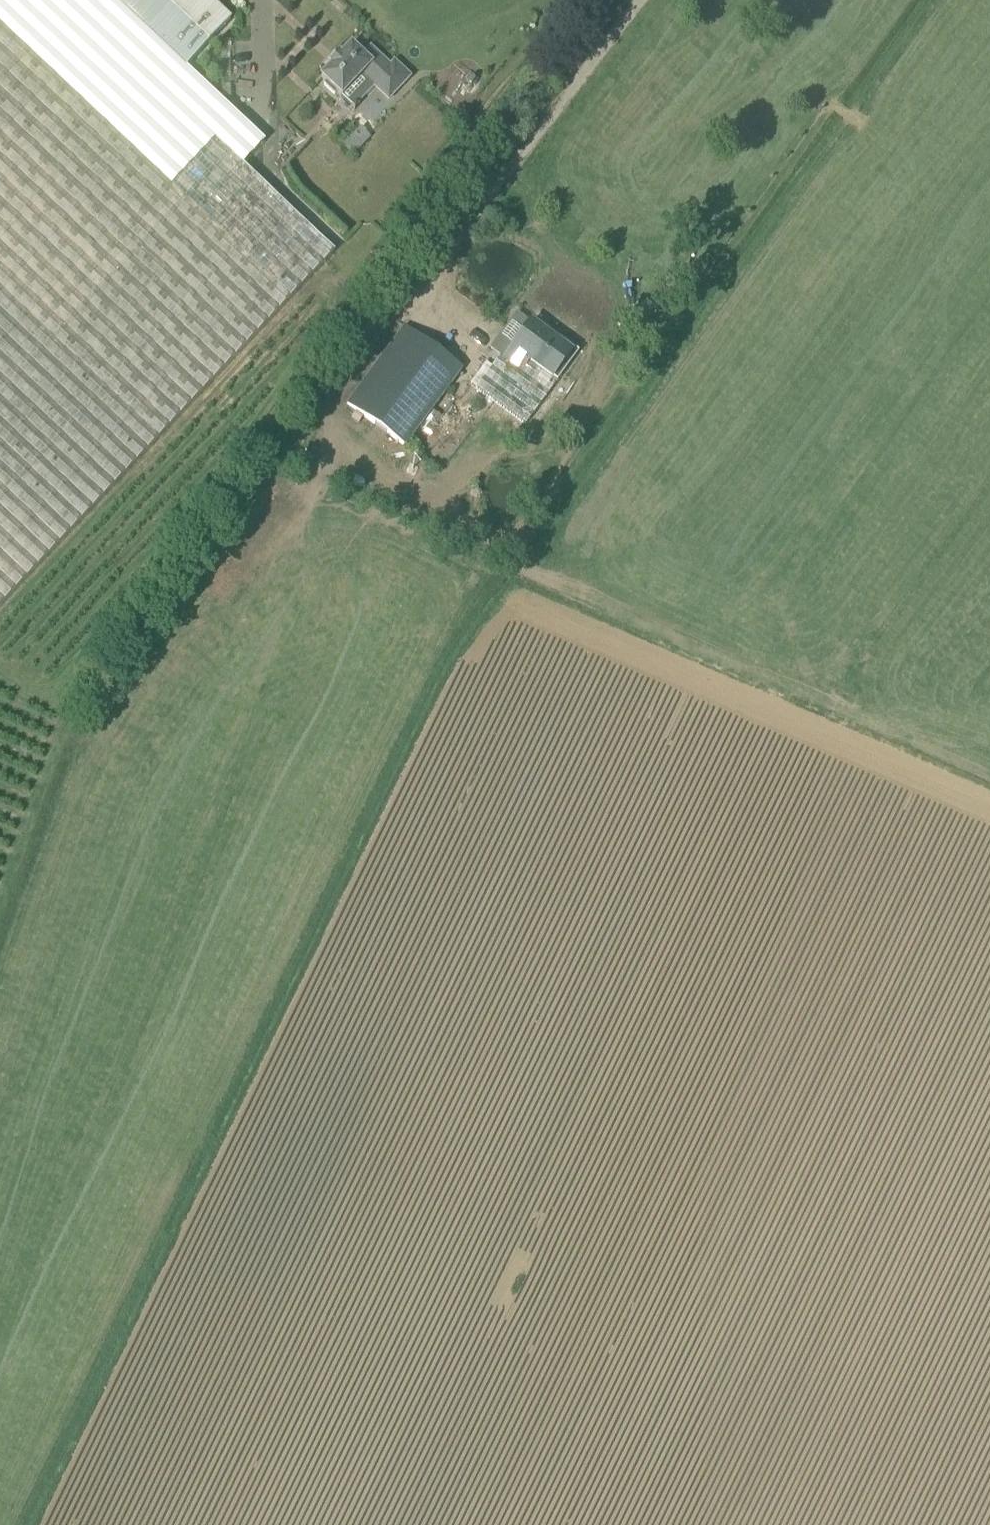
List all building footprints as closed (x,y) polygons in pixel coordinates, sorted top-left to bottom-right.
[(335,256),(243,170),(65,0),(0,0),(0,610),(335,256)] [(243,170),(265,145),(187,72),(217,36),(230,22),(207,0),(65,0),(243,170)] [(394,64),(390,68),(370,50),(362,59),(351,48),(340,59),(337,56),(328,65),(331,68),(321,79),(326,84),(324,86),(334,96),(336,94),(341,98),(362,76),(389,100),(409,78),(394,64)] [(345,147),(354,155),(372,137),(362,129),(345,147)] [(530,325),(503,362),(520,375),(528,364),(552,381),(571,355),(530,325)] [(347,405),(405,448),(462,371),(404,328),(347,405)] [(473,391),(524,423),(539,399),(488,367),(473,391)]
